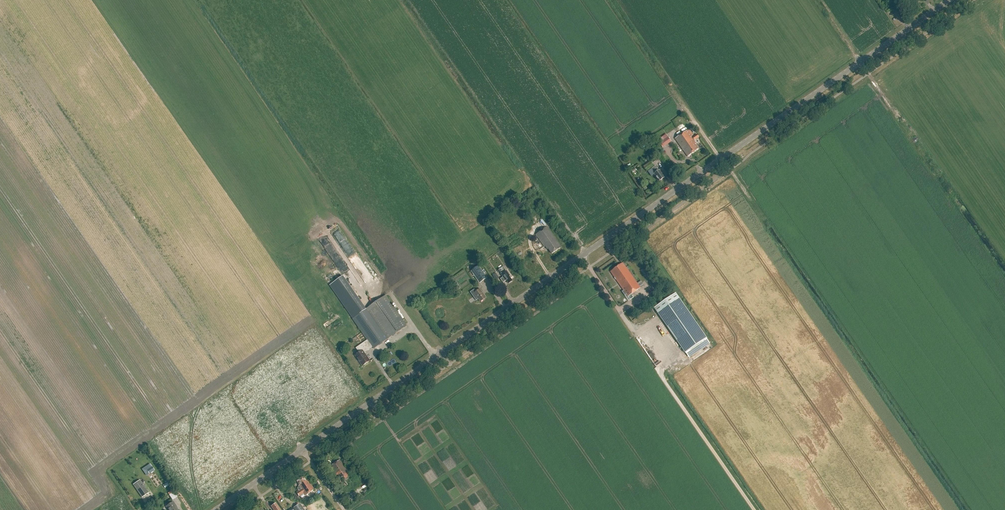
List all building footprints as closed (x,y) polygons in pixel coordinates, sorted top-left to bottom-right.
[(695,144),(696,144),(694,141),(699,137),(697,134),(692,137),(687,130),(675,139),(688,157),(698,149),(695,144)] [(658,140),(661,144),(662,143),(665,147),(672,142),(666,134),(658,140)] [(651,162),(644,167),(647,171),(654,166),(651,162)] [(662,174),(663,173),(660,170),(659,171),(655,166),(652,168),(655,173),(654,174),(659,181),(664,178),(662,174)] [(548,249),(552,254),(561,247),(547,227),(536,234),(544,247),(545,246),(547,249),(548,249)] [(625,295),(626,294),(628,297),(640,288),(623,263),(611,272),(614,277),(614,278),(615,280),(616,280),(624,290),(622,291),(625,296),(625,295)] [(480,283),(487,278),(484,274),(486,272),(484,270),(482,271),(478,266),(471,271),(480,283)] [(506,280),(509,284),(513,281),(509,276),(510,276),(506,270),(503,272),(502,272),(501,273),(501,274),(503,277),(501,279),(503,283),(506,280)] [(343,276),(330,286),(353,318),(363,333),(368,340),(356,348),(360,352),(355,355),(363,366),(370,361),(367,357),(366,357),(364,354),(366,353),(365,352),(373,347),(374,349),(407,326),(386,296),(366,309),(343,276)] [(478,299),(480,302),(486,298),(480,289),(476,292),(475,289),(470,292),(476,301),(478,299)] [(654,308),(685,353),(707,338),(676,293),(654,308)] [(343,465),(340,460),(330,467),(344,488),(355,480),(347,468),(344,465),(343,465)] [(308,481),(307,482),(303,477),(297,481),(299,485),(299,486),(298,487),(298,489),(299,491),(296,492),(299,496),(303,493),(305,496),(309,493),(310,496),(312,495),(310,492),(314,489),(308,481)] [(146,490),(143,485),(140,480),(133,484),(142,497),(149,493),(146,490)] [(168,509),(178,509),(175,505),(173,502),(166,506),(168,509)]
